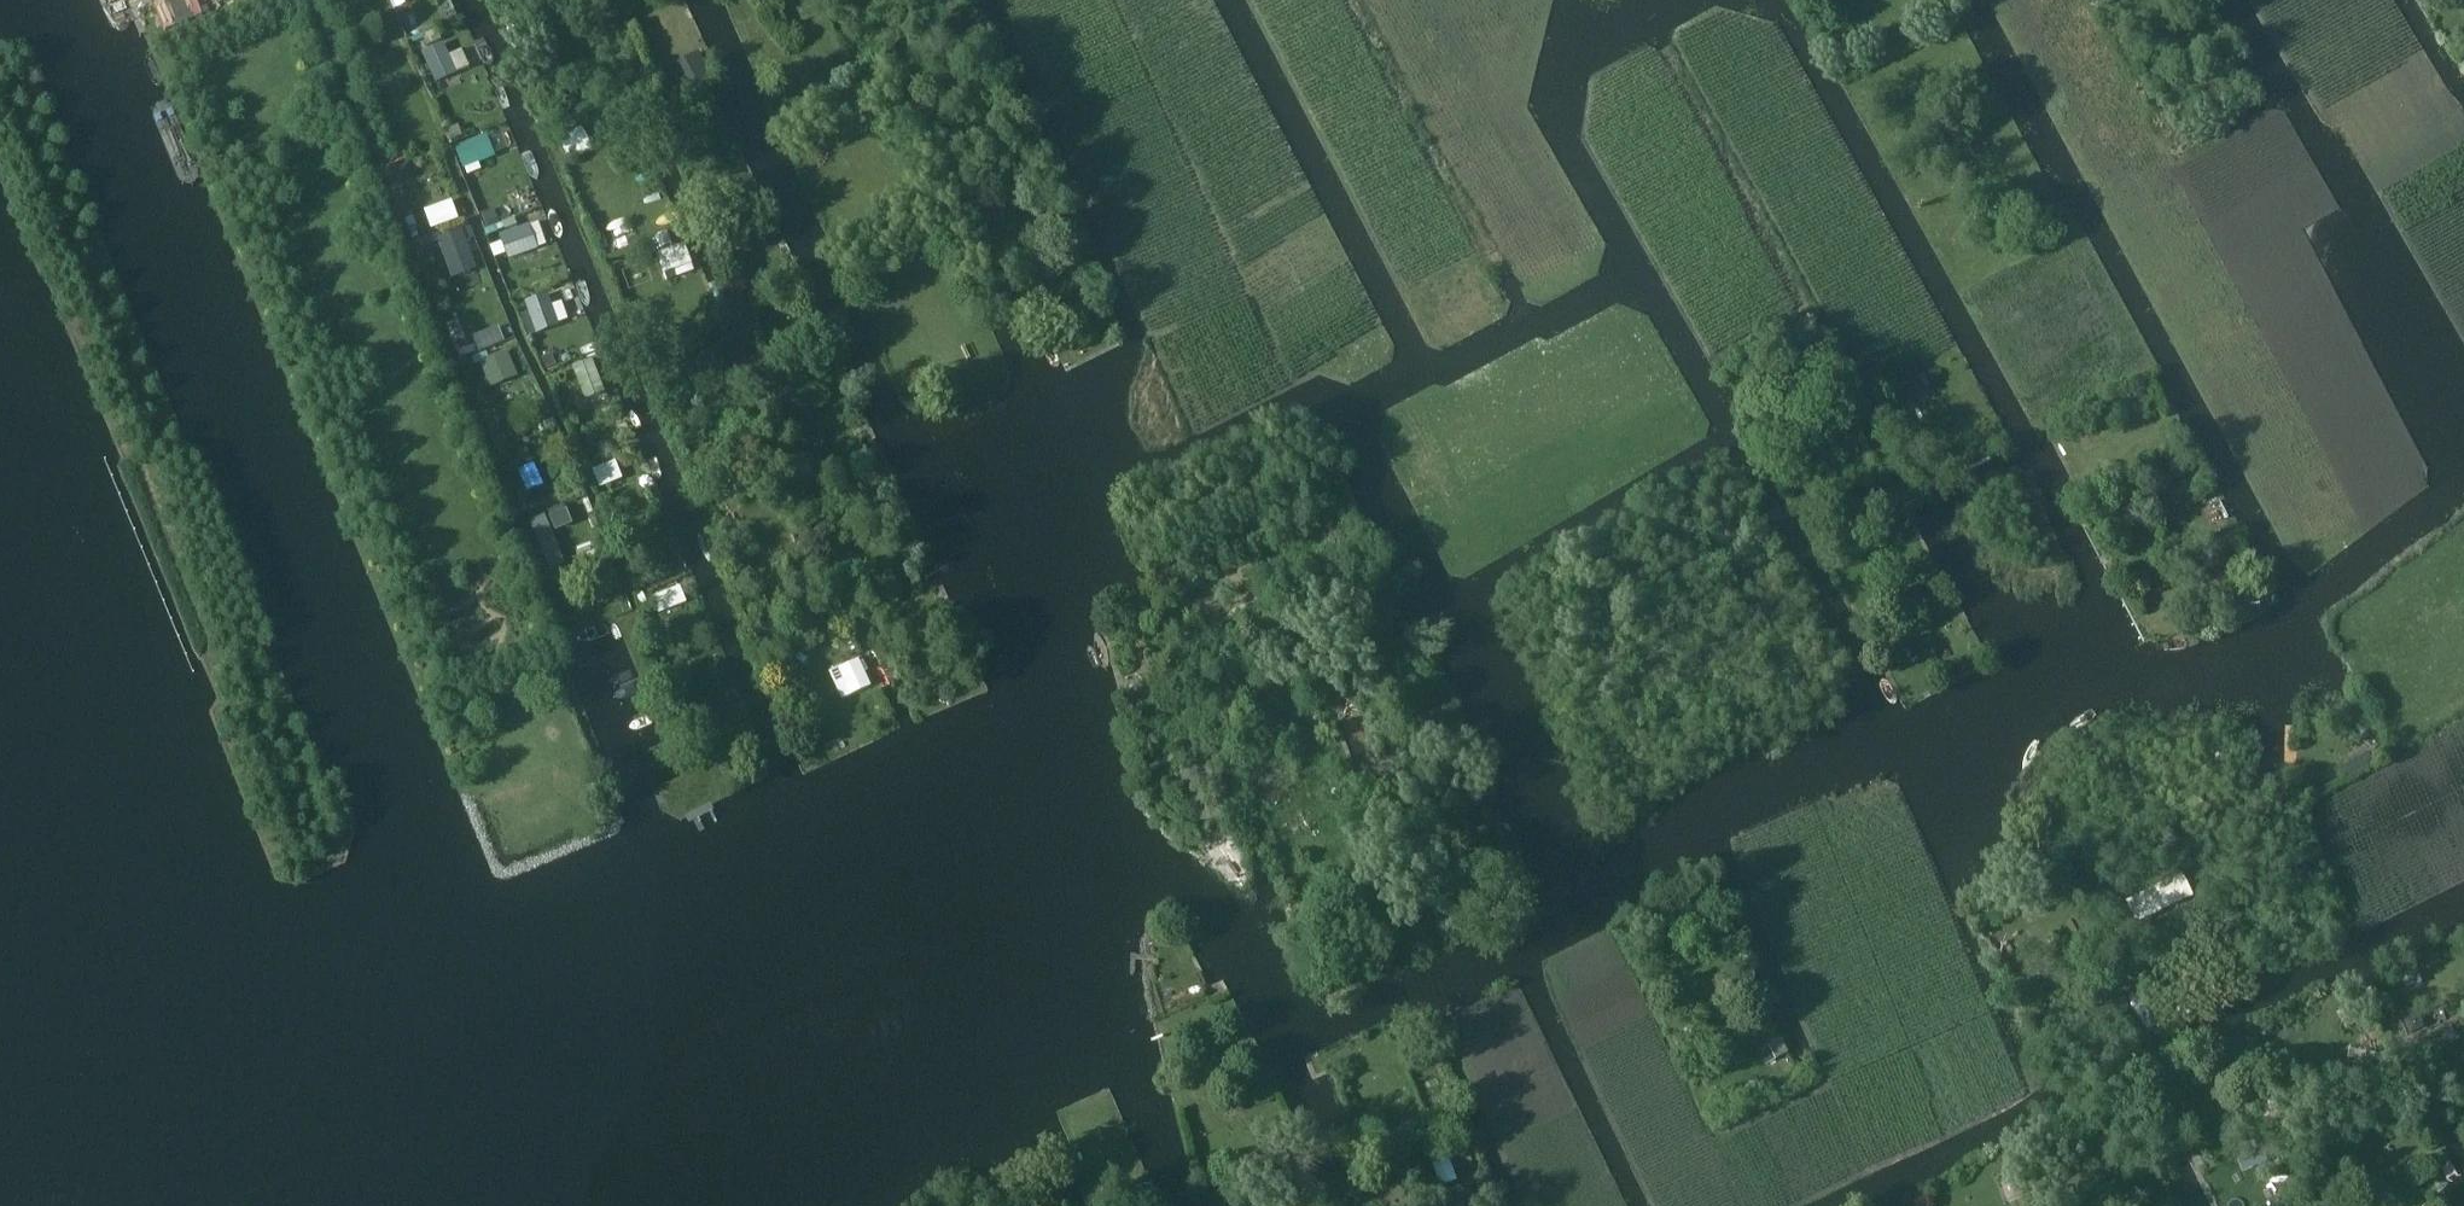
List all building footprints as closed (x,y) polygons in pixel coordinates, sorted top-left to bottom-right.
[(394,9),(404,6),(402,0),(391,0),(394,9)] [(174,3),(163,7),(168,21),(179,16),(174,3)] [(424,41),(427,47),(444,39),(436,21),(419,28),(422,35),(412,39),(414,43),(425,38),(426,40),(424,41)] [(444,41),(422,52),(436,83),(458,73),(458,72),(470,66),(462,49),(450,54),(444,41)] [(700,52),(680,62),(695,92),(715,82),(700,52)] [(459,125),(448,131),(453,142),(464,136),(459,125)] [(496,156),(486,134),(455,148),(465,170),(466,169),(469,175),(482,169),(479,163),(496,156)] [(453,199),(425,210),(432,229),(460,218),(453,199)] [(500,222),(494,208),(482,213),(488,227),(500,222)] [(418,225),(414,215),(406,219),(407,223),(405,224),(409,235),(417,232),(415,226),(418,225)] [(515,216),(503,221),(506,230),(518,225),(515,216)] [(529,225),(500,235),(503,242),(490,246),(495,258),(507,254),(509,260),(539,249),(539,248),(548,245),(540,222),(530,226),(529,225)] [(488,236),(500,231),(500,230),(505,229),(503,224),(497,226),(497,225),(486,229),(488,236)] [(437,239),(453,279),(479,269),(463,229),(437,239)] [(662,252),(657,253),(667,281),(695,271),(685,243),(674,247),(668,232),(656,236),(662,252)] [(549,293),(526,302),(537,334),(560,326),(559,323),(569,319),(562,301),(553,305),(549,293)] [(519,377),(508,351),(482,362),(491,385),(494,383),(495,387),(519,377)] [(557,365),(552,354),(542,358),(547,369),(557,365)] [(593,362),(573,371),(582,394),(603,385),(593,362)] [(1927,392),(1919,377),(1902,386),(1907,396),(1913,393),(1916,398),(1927,392)] [(559,426),(555,418),(544,423),(548,431),(559,426)] [(616,459),(593,469),(601,489),(624,479),(616,459)] [(535,464),(519,471),(529,492),(545,485),(535,464)] [(567,508),(550,515),(556,531),(574,524),(567,508)] [(566,563),(547,514),(531,521),(550,569),(566,563)] [(688,576),(680,579),(682,585),(691,582),(688,576)] [(652,597),(659,614),(688,602),(681,586),(652,597)] [(843,700),(873,686),(860,658),(830,672),(843,700)] [(1332,781),(1330,793),(1346,795),(1348,783),(1332,781)] [(2138,919),(2196,893),(2184,866),(2126,892),(2138,919)]
